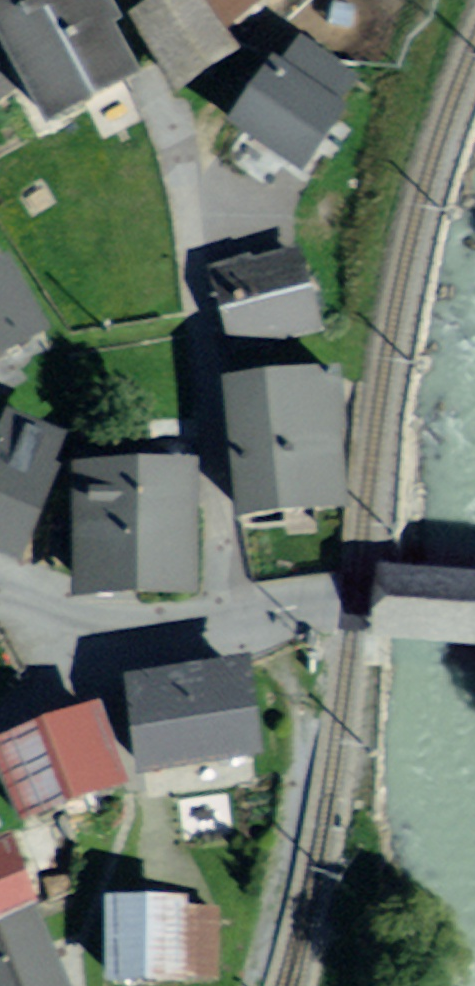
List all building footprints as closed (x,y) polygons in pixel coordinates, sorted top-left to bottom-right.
[(0,6),(0,30),(11,51),(46,120),(130,77),(91,0),(11,0),(0,6)] [(177,82),(205,66),(228,52),(198,0),(160,0),(159,1),(168,16),(146,29),(177,82)] [(225,25),(261,0),(208,0),(225,25)] [(241,128),(294,166),(351,86),(298,48),(260,102),(241,128)] [(295,243),(209,269),(235,356),(269,346),(322,330),(295,243)] [(0,273),(0,357),(44,332),(8,269),(0,273)] [(236,421),(244,514),(342,504),(331,382),(233,391),(236,421)] [(16,556),(54,469),(0,446),(0,549),(16,556)] [(189,470),(78,469),(77,537),(76,586),(188,588),(189,470)] [(380,576),(375,629),(474,638),(474,584),(380,576)] [(234,671),(126,685),(136,759),(138,773),(246,759),(234,671)] [(0,752),(0,767),(19,818),(94,791),(125,780),(101,715),(0,752)] [(37,909),(21,877),(2,838),(0,835),(0,985),(57,985),(52,973),(30,912),(37,909)] [(195,891),(110,893),(113,982),(198,979),(195,891)]
